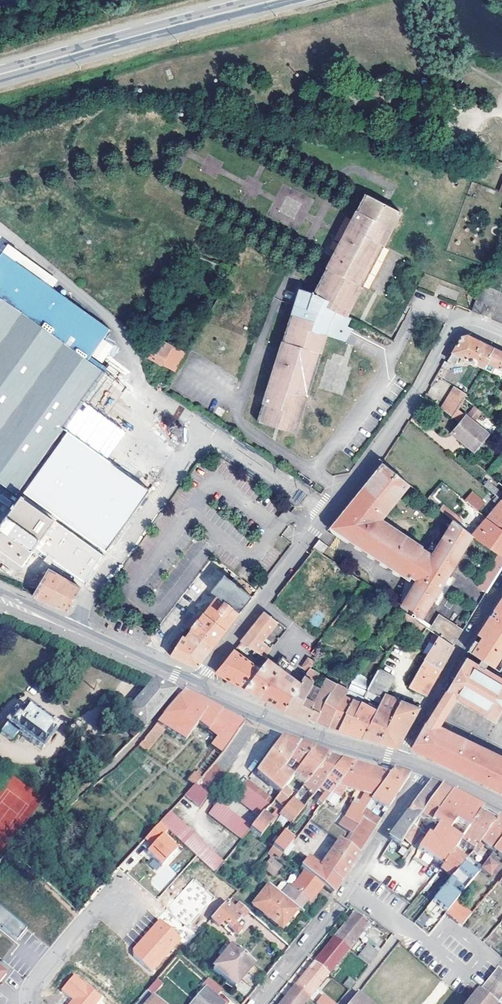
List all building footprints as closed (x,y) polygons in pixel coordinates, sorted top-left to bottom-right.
[(365,194),(356,211),(359,213),(369,196),(365,194)] [(282,343),(263,405),(265,406),(260,424),(294,434),(305,399),(303,399),(317,353),(319,354),(325,336),(344,341),(350,329),(343,323),(362,287),(359,285),(381,244),(384,246),(401,213),(369,196),(359,213),(356,211),(325,269),(328,271),(315,295),(312,294),(299,290),(291,316),(293,317),(284,344),(282,343)] [(359,285),(362,287),(363,287),(385,246),(384,246),(381,244),(359,285)] [(226,271),(227,266),(198,254),(197,257),(199,258),(199,260),(226,271)] [(88,360),(109,330),(22,266),(0,296),(88,360)] [(325,269),(312,294),(315,295),(328,271),(325,269)] [(473,312),(501,324),(501,293),(482,285),(480,292),(473,312)] [(18,496),(62,434),(61,433),(105,372),(99,368),(90,362),(88,360),(0,296),(0,484),(18,496)] [(281,343),(282,343),(284,344),(293,317),(291,316),(290,316),(281,343)] [(143,353),(176,371),(186,354),(152,335),(149,342),(143,353)] [(485,369),(490,363),(498,350),(473,338),(468,335),(462,337),(449,360),(457,364),(461,357),(485,369)] [(501,369),(501,352),(498,350),(490,363),(501,369)] [(303,399),(305,399),(306,399),(320,354),(319,354),(317,353),(303,399)] [(90,362),(99,368),(102,363),(93,357),(90,362)] [(455,387),(443,407),(453,415),(465,398),(467,395),(455,387)] [(257,422),(260,424),(265,406),(263,405),(262,405),(257,422)] [(474,405),(467,413),(476,420),(482,413),(474,405)] [(470,445),(476,450),(489,435),(466,416),(452,433),(469,447),(470,445)] [(70,433),(36,479),(117,535),(149,489),(70,433)] [(423,618),(472,536),(453,521),(437,548),(432,557),(425,553),(421,550),(423,548),(419,545),(417,545),(413,542),(413,539),(407,536),(404,535),(401,534),(400,530),(395,526),(392,526),(390,525),(388,522),(381,516),(384,513),(386,514),(409,485),(381,462),(342,511),(344,513),(332,528),(337,531),(342,535),(342,539),(348,542),(350,541),(354,545),(354,547),(359,551),(361,550),(366,553),(367,557),(372,560),(374,559),(376,561),(378,563),(378,565),(385,569),(386,569),(391,572),(390,575),(397,578),(398,578),(403,581),(401,601),(404,603),(402,606),(423,618)] [(117,535),(36,479),(10,515),(7,514),(0,523),(0,525),(1,527),(0,529),(0,546),(23,562),(35,545),(85,581),(117,535)] [(497,498),(498,498),(501,494),(487,482),(484,486),(497,498)] [(464,500),(474,509),(481,501),(469,490),(462,498),(464,500)] [(498,498),(497,498),(493,503),(498,507),(489,521),(501,529),(501,501),(498,498)] [(481,522),(484,518),(474,509),(464,500),(460,505),(481,522)] [(294,513),(285,506),(279,515),(288,522),(294,513)] [(330,526),(332,528),(344,513),(342,511),(330,526)] [(472,536),(475,532),(455,517),(452,520),(453,521),(472,536)] [(489,521),(484,518),(481,522),(475,532),(472,536),(501,555),(501,529),(489,521)] [(320,539),(314,547),(322,553),(328,544),(320,539)] [(431,544),(425,553),(432,557),(437,548),(431,544)] [(53,604),(67,610),(81,588),(50,569),(35,596),(53,604)] [(184,635),(172,655),(197,667),(237,615),(253,595),(225,573),(212,590),(218,595),(187,636),(184,635)] [(479,588),(487,593),(492,585),(484,580),(479,588)] [(491,616),(499,622),(490,636),(482,631),(469,650),(482,659),(488,663),(495,667),(501,658),(501,599),(491,616)] [(251,628),(269,638),(281,623),(265,611),(251,628)] [(439,615),(431,629),(454,646),(463,630),(439,615)] [(491,616),(482,631),(490,636),(499,622),(491,616)] [(418,630),(423,633),(428,627),(422,624),(418,630)] [(426,657),(441,668),(447,658),(454,646),(431,629),(428,627),(423,633),(413,647),(426,657)] [(266,642),(269,638),(251,628),(246,634),(242,639),(243,641),(245,642),(256,649),(261,653),(268,644),(266,642)] [(408,643),(413,647),(423,633),(418,630),(408,643)] [(245,688),(261,667),(235,650),(216,672),(235,682),(245,688)] [(265,655),(261,653),(258,657),(257,658),(264,663),(268,658),(265,655)] [(482,659),(478,664),(465,656),(452,677),(455,679),(430,719),(428,719),(413,748),(501,791),(501,755),(439,724),(456,695),(461,698),(495,718),(501,707),(501,679),(485,669),(488,663),(482,659)] [(434,681),(441,668),(426,657),(409,688),(427,695),(434,681)] [(283,709),(302,681),(268,658),(264,663),(261,667),(245,688),(273,703),(283,709)] [(304,677),(310,668),(314,662),(308,658),(303,666),(306,668),(301,675),(304,677)] [(354,681),(369,689),(380,670),(366,661),(356,678),(354,681)] [(318,673),(310,668),(304,677),(302,681),(283,709),(299,717),(307,722),(310,716),(324,695),(336,683),(326,679),(320,688),(312,700),(304,695),(312,683),(318,673)] [(384,698),(385,695),(394,679),(380,670),(369,689),(384,698)] [(361,700),(365,694),(369,689),(354,681),(349,688),(345,696),(360,701),(361,700)] [(126,714),(143,729),(175,692),(154,682),(126,714)] [(320,688),(312,683),(304,695),(312,700),(320,688)] [(329,726),(339,729),(360,701),(345,696),(349,688),(336,683),(324,695),(310,716),(329,726)] [(380,704),(384,698),(369,689),(365,694),(380,704)] [(211,744),(222,753),(244,725),(215,709),(183,693),(139,746),(147,752),(165,729),(184,743),(198,725),(215,739),(211,744)] [(377,709),(363,737),(380,742),(397,747),(419,707),(385,695),(384,698),(380,704),(377,709)] [(357,735),(363,737),(377,709),(361,700),(360,701),(339,729),(357,735)] [(17,716),(15,713),(1,734),(11,741),(18,733),(31,743),(32,743),(42,750),(56,730),(24,706),(17,716)] [(195,785),(193,786),(210,799),(263,732),(244,725),(222,753),(204,775),(200,779),(195,785)] [(281,771),(285,766),(299,746),(283,739),(257,774),(281,793),(285,787),(291,779),(281,771)] [(293,772),(295,774),(314,751),(302,747),(299,746),(285,766),(291,771),(294,767),(296,768),(293,772)] [(325,756),(314,751),(295,774),(293,778),(295,780),(297,778),(305,785),(329,757),(325,756)] [(291,825),(319,790),(342,761),(337,760),(329,757),(305,785),(280,816),(291,825)] [(321,807),(325,803),(354,765),(345,762),(342,761),(319,790),(325,794),(317,804),(321,807)] [(363,810),(371,800),(389,776),(369,770),(354,765),(325,803),(334,810),(341,802),(348,791),(352,793),(350,795),(352,797),(354,794),(361,796),(345,818),(352,824),(357,817),(362,810),(363,810)] [(200,779),(204,775),(197,770),(194,774),(200,779)] [(384,809),(387,811),(410,777),(397,772),(393,771),(389,776),(371,800),(385,805),(384,809)] [(189,781),(195,785),(200,779),(194,774),(189,781)] [(270,806),(274,801),(250,779),(246,785),(249,787),(270,806)] [(413,818),(418,821),(441,787),(438,785),(431,782),(412,808),(417,812),(413,818)] [(240,800),(262,815),(267,809),(270,806),(249,787),(240,800)] [(281,793),(275,799),(283,805),(292,793),(285,787),(281,793)] [(425,824),(429,827),(452,793),(444,789),(441,787),(418,821),(425,824)] [(452,793),(429,827),(423,831),(423,832),(429,836),(420,848),(444,866),(453,853),(460,842),(478,815),(482,809),(455,795),(452,793)] [(249,831),(252,827),(218,803),(209,816),(242,840),(249,831)] [(252,827),(249,831),(259,839),(268,828),(270,829),(274,823),(266,816),(270,811),(267,809),(262,815),(252,827)] [(381,822),(363,810),(362,810),(357,817),(363,820),(376,829),(381,822)] [(176,838),(186,826),(170,811),(160,823),(168,831),(176,838)] [(406,838),(418,821),(413,818),(407,815),(404,818),(397,828),(389,838),(401,846),(406,838)] [(473,851),(475,847),(493,823),(489,821),(478,815),(460,842),(473,851)] [(494,852),(501,842),(501,821),(497,818),(493,823),(475,847),(483,853),(487,847),(494,852)] [(358,827),(372,836),(376,829),(363,820),(358,827)] [(418,821),(406,838),(412,843),(425,824),(418,821)] [(162,837),(168,831),(160,823),(150,833),(157,841),(162,837)] [(176,838),(184,846),(195,835),(186,826),(176,838)] [(354,833),(367,842),(372,836),(358,827),(354,833)] [(147,836),(155,844),(157,841),(150,833),(147,836)] [(350,840),(363,849),(367,842),(354,833),(350,840)] [(224,863),(195,835),(184,846),(214,874),(224,863)] [(272,849),(283,856),(293,843),(283,835),(272,849)] [(176,851),(162,837),(157,841),(155,844),(147,852),(161,866),(176,851)] [(345,847),(358,856),(363,849),(350,840),(345,847)] [(501,859),(501,842),(494,852),(493,853),(501,859)] [(347,873),(358,856),(345,847),(339,843),(320,869),(313,879),(321,885),(324,887),(333,894),(347,873)] [(451,880),(459,869),(463,864),(465,861),(453,853),(444,866),(440,870),(451,880)] [(481,870),(489,875),(496,866),(491,862),(493,860),(490,858),(481,870)] [(272,860),(264,871),(275,880),(284,870),(272,860)] [(305,873),(313,879),(320,869),(307,860),(301,870),(305,873)] [(433,902),(446,912),(455,902),(458,898),(450,891),(454,885),(463,892),(477,875),(463,864),(459,869),(451,880),(433,902)] [(315,892),(321,885),(313,879),(305,873),(292,889),(289,887),(282,897),(298,909),(300,911),(307,902),(306,901),(309,898),(312,901),(318,894),(315,892)] [(193,879),(167,908),(169,910),(195,881),(193,879)] [(181,940),(188,945),(197,935),(188,927),(214,898),(195,881),(169,910),(167,908),(158,919),(160,921),(181,940)] [(315,892),(318,894),(324,887),(321,885),(315,892)] [(290,919),(298,909),(282,897),(268,886),(252,906),(270,920),(272,918),(283,927),(290,919)] [(233,897),(212,919),(220,926),(223,921),(227,925),(225,928),(234,936),(237,933),(239,934),(243,930),(236,924),(241,918),(243,919),(249,911),(239,902),(234,909),(230,906),(235,899),(233,897)] [(2,919),(4,921),(21,935),(30,923),(0,900),(0,921),(2,919)] [(463,925),(471,914),(455,902),(446,912),(463,925)] [(334,938),(349,950),(362,934),(365,937),(372,930),(353,914),(345,924),(334,938)] [(152,973),(181,940),(160,921),(133,950),(134,957),(152,973)] [(335,968),(349,950),(334,938),(325,949),(314,962),(329,975),(335,968)] [(218,955),(222,959),(231,948),(227,944),(218,955)] [(368,966),(378,954),(368,946),(358,958),(368,966)] [(231,948),(222,959),(213,970),(234,988),(252,966),(231,948)] [(313,994),(329,975),(314,962),(304,974),(294,987),(309,999),(313,994)] [(329,975),(333,977),(338,971),(335,968),(329,975)] [(501,1000),(501,972),(498,969),(472,1001),(469,1003),(498,1003),(501,1000)] [(74,977),(62,991),(73,1001),(74,1002),(73,1003),(97,1003),(100,999),(74,977)] [(349,990),(355,983),(350,979),(344,986),(349,990)] [(215,999),(222,991),(209,980),(202,988),(205,990),(193,1003),(222,1003),(215,999)] [(309,999),(294,987),(284,999),(280,1003),(305,1003),(309,999)] [(358,993),(350,1003),(371,1003),(358,993)]
